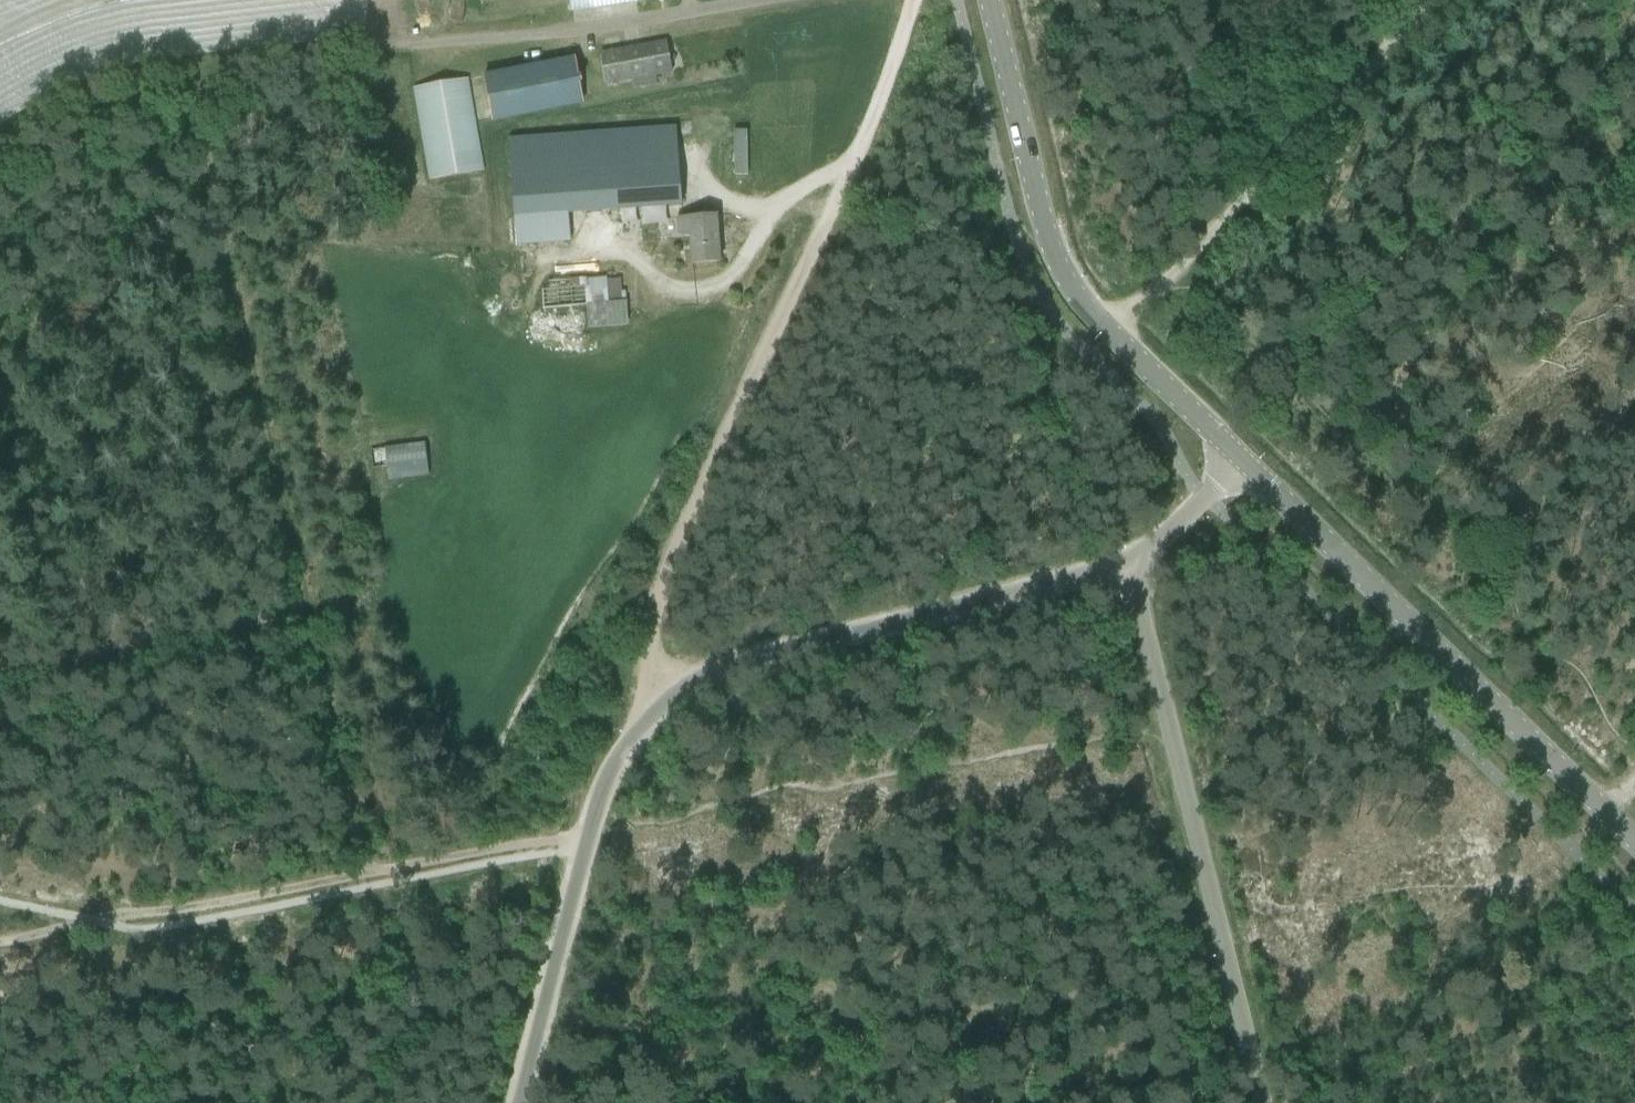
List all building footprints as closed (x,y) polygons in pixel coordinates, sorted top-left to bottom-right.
[(463,22),(465,0),(464,0),(452,0),(450,20),(463,22)] [(571,12),(651,0),(570,0),(571,12)] [(600,54),(606,84),(672,72),(666,42),(600,54)] [(484,77),(491,121),(582,103),(574,59),(484,77)] [(415,88),(430,180),(482,171),(467,80),(415,88)] [(569,240),(567,214),(682,205),(676,127),(508,140),(516,244),(569,240)] [(676,217),(657,218),(659,239),(678,237),(690,237),(692,264),(698,264),(720,262),(717,216),(695,218),(676,219),(676,217)] [(587,304),(589,328),(628,326),(627,302),(587,304)] [(425,444),(385,449),(387,467),(389,480),(429,475),(427,462),(425,444)]
